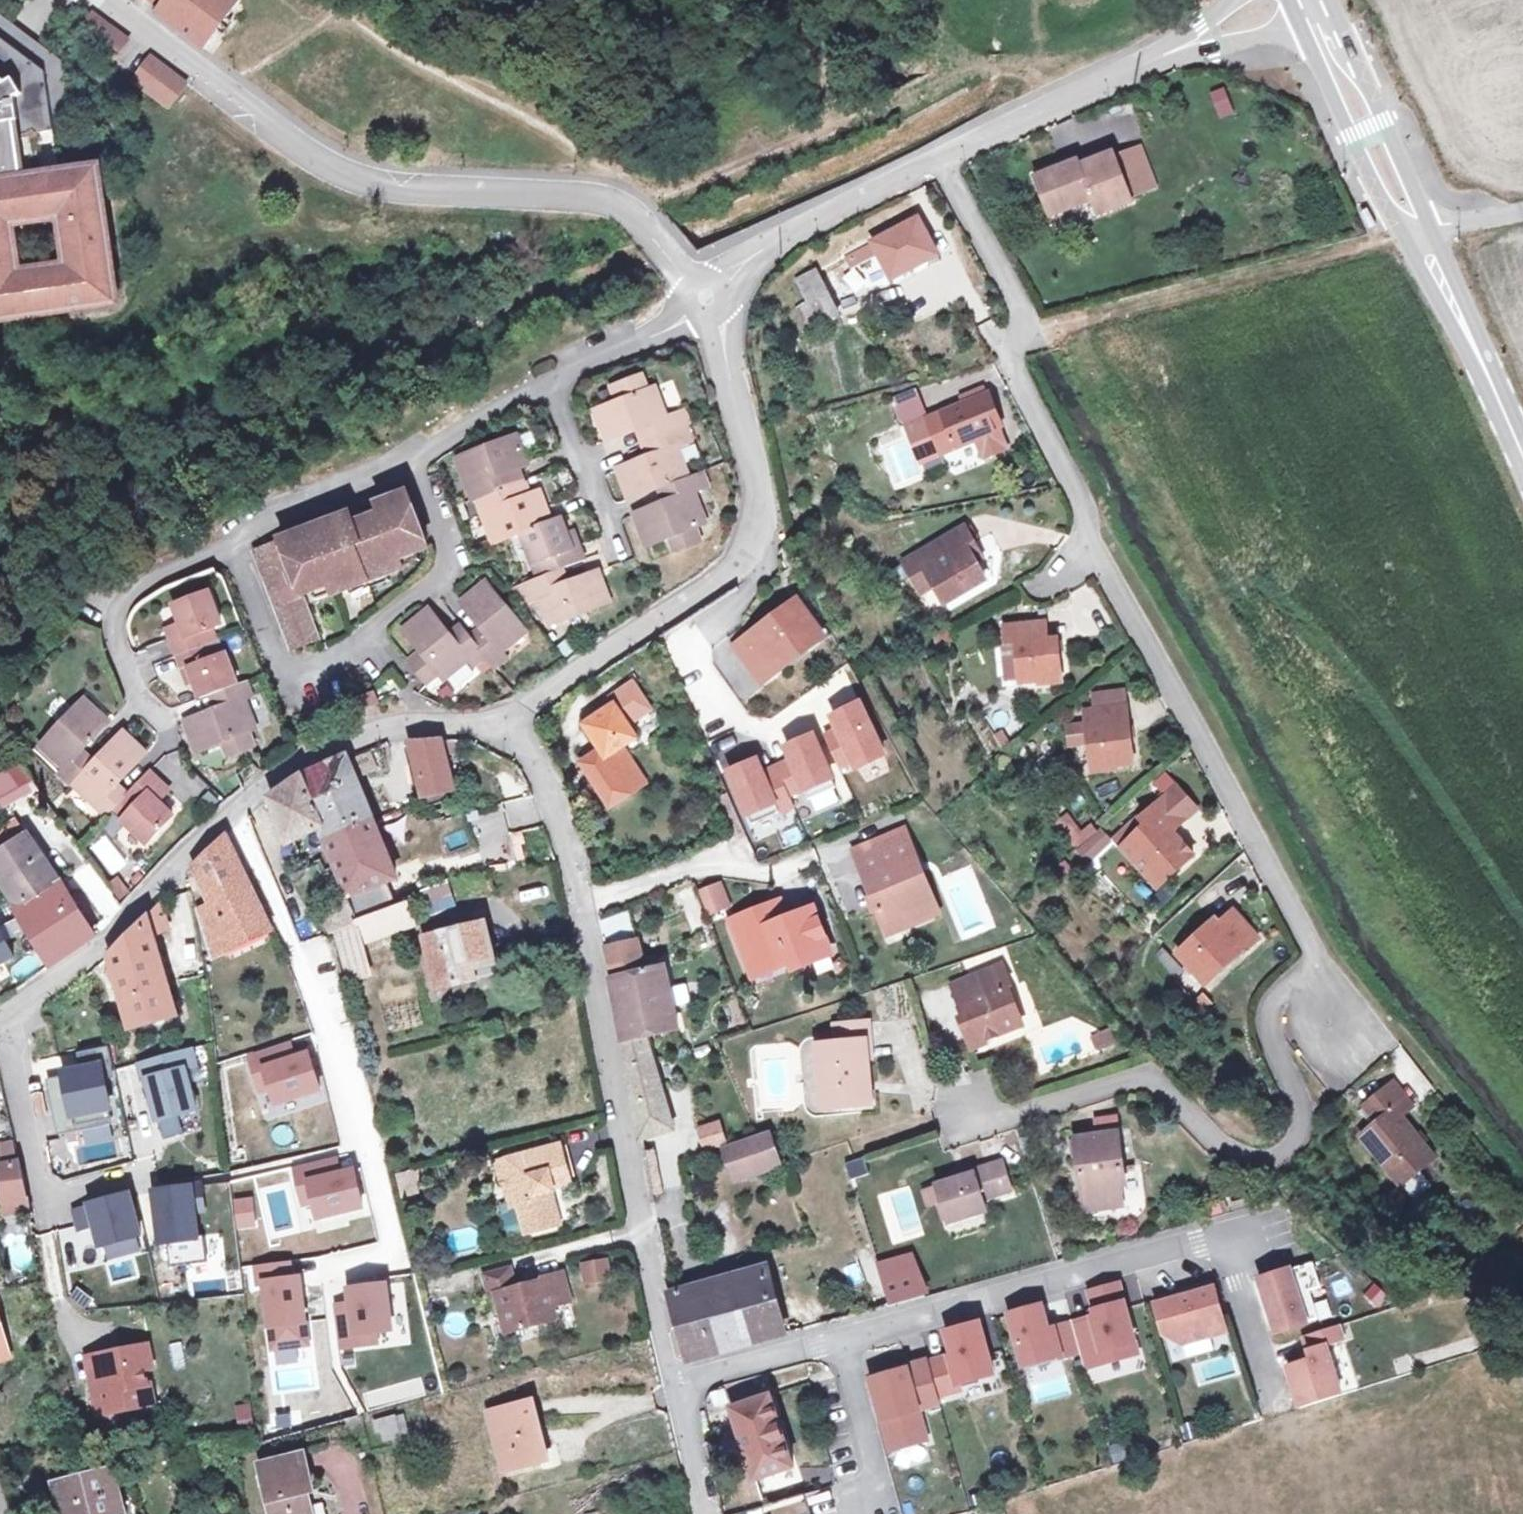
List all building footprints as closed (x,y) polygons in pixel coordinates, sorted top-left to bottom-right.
[(239,0),(176,0),(163,18),(205,49),(241,1),(239,0)] [(129,40),(95,14),(76,37),(111,63),(129,40)] [(0,21),(0,38),(45,72),(49,104),(63,102),(58,65),(21,37),(0,21)] [(1,309),(2,319),(116,303),(99,180),(80,183),(78,172),(60,175),(51,115),(65,113),(63,102),(49,104),(45,72),(0,38),(0,309),(1,309)] [(187,83),(152,57),(134,81),(169,106),(187,83)] [(1208,93),(1218,119),(1234,113),(1223,87),(1208,93)] [(1143,149),(1116,159),(1131,196),(1158,186),(1143,149)] [(1040,178),(1037,179),(1052,217),(1093,199),(1099,215),(1133,202),(1131,196),(1116,159),(1115,155),(1082,167),(1080,161),(1077,162),(1040,178)] [(1037,171),(1040,178),(1077,162),(1075,156),(1037,171)] [(98,170),(78,172),(80,183),(99,180),(98,170)] [(1367,210),(1359,214),(1366,228),(1374,224),(1367,210)] [(915,222),(868,245),(888,285),(934,261),(915,222)] [(812,277),(791,286),(802,307),(796,310),(808,334),(833,322),(812,277)] [(643,430),(650,446),(678,435),(672,417),(665,420),(655,393),(647,395),(642,380),(613,390),(619,406),(594,414),(605,444),(634,433),(643,430)] [(994,389),(976,396),(980,405),(934,424),(949,459),(1013,433),(994,389)] [(682,413),(672,417),(678,435),(687,432),(689,431),(682,413)] [(949,459),(934,424),(912,433),(928,468),(949,459)] [(643,430),(634,433),(640,449),(650,446),(643,430)] [(692,445),(687,432),(678,435),(683,449),(692,445)] [(683,449),(678,435),(650,446),(654,458),(645,462),(615,473),(627,504),(656,493),(665,490),(687,482),(676,452),(683,449)] [(519,440),(457,463),(472,504),(476,502),(518,487),(514,476),(522,473),(531,470),(519,440)] [(650,446),(640,449),(645,462),(654,458),(650,446)] [(514,476),(518,487),(521,486),(526,484),(522,473),(514,476)] [(687,482),(665,490),(670,503),(661,506),(632,517),(643,549),(667,541),(672,554),(699,545),(695,531),(703,528),(692,496),(699,494),(693,480),(687,482)] [(518,487),(476,502),(493,547),(520,537),(552,525),(541,495),(527,501),(521,486),(518,487)] [(665,490),(656,493),(661,506),(670,503),(665,490)] [(342,523),(281,547),(302,599),(312,595),(330,588),(333,597),(347,592),(387,578),(403,572),(399,563),(417,557),(427,553),(407,500),(377,510),(357,518),(354,511),(339,516),(342,523)] [(374,503),(354,511),(357,518),(377,510),(374,503)] [(561,522),(552,525),(520,537),(537,581),(552,576),(562,572),(584,564),(579,550),(572,552),(567,539),(561,522)] [(966,528),(905,564),(922,593),(935,586),(947,604),(988,578),(979,563),(969,547),(976,543),(966,528)] [(574,536),(567,539),(572,552),(579,550),(574,536)] [(986,559),(976,543),(969,547),(979,563),(986,559)] [(281,547),(257,556),(290,654),(318,644),(281,547)] [(399,563),(403,572),(420,566),(417,557),(399,563)] [(899,567),(888,572),(896,586),(907,580),(899,567)] [(568,587),(562,572),(552,576),(557,591),(568,587)] [(537,581),(525,585),(531,601),(537,599),(550,630),(611,606),(599,575),(568,587),(557,591),(552,576),(537,581)] [(387,578),(347,592),(351,600),(390,586),(387,578)] [(487,584),(460,605),(480,630),(485,637),(475,646),(486,659),(495,671),(507,661),(503,656),(527,636),(487,584)] [(531,601),(525,585),(507,592),(519,606),(531,601)] [(330,588),(312,595),(315,604),(333,597),(330,588)] [(209,597),(175,610),(182,628),(186,637),(170,643),(177,660),(203,651),(206,649),(202,637),(222,628),(209,597)] [(766,631),(732,654),(754,687),(817,645),(795,611),(772,627),(769,623),(763,627),(766,631)] [(469,638),(466,635),(455,645),(449,639),(428,613),(404,633),(421,654),(407,665),(424,688),(439,677),(444,684),(470,663),(474,668),(486,659),(475,646),(469,638)] [(1055,615),(1015,620),(1019,649),(1028,648),(1032,676),(1073,670),(1067,631),(1057,633),(1055,615)] [(186,637),(182,628),(167,635),(170,643),(186,637)] [(455,645),(466,635),(461,629),(449,639),(455,645)] [(485,637),(480,630),(469,638),(475,646),(485,637)] [(177,660),(184,676),(191,673),(196,686),(203,702),(210,699),(220,696),(238,689),(225,657),(208,664),(203,651),(177,660)] [(191,673),(184,676),(189,689),(196,686),(191,673)] [(238,689),(220,696),(225,709),(215,712),(186,724),(199,756),(222,747),(228,761),(254,750),(248,737),(255,734),(244,705),(252,701),(246,686),(238,689)] [(634,689),(608,703),(613,712),(580,730),(595,756),(576,767),(600,812),(637,794),(618,756),(634,748),(626,732),(650,718),(634,689)] [(220,696),(210,699),(215,712),(225,709),(220,696)] [(374,696),(355,703),(359,714),(378,707),(374,696)] [(858,770),(888,755),(861,700),(830,714),(843,739),(830,746),(842,770),(855,764),(858,770)] [(109,724),(85,701),(40,750),(63,771),(56,778),(69,789),(70,788),(92,764),(82,755),(109,724)] [(1137,703),(1098,707),(1104,765),(1144,761),(1137,703)] [(808,793),(839,777),(812,723),(777,740),(789,764),(779,768),(791,792),(804,786),(808,793)] [(1064,748),(1081,746),(1080,725),(1062,727),(1064,748)] [(147,755),(121,733),(92,764),(70,788),(105,821),(112,814),(117,809),(107,800),(147,755)] [(441,743),(413,744),(422,800),(454,796),(441,743)] [(373,749),(354,756),(361,772),(379,765),(373,749)] [(755,751),(726,766),(752,819),(782,804),(780,798),(791,792),(779,768),(766,775),(755,751)] [(321,770),(301,781),(321,831),(325,840),(372,819),(345,761),(321,770)] [(0,783),(0,794),(4,806),(38,792),(25,774),(16,781),(0,783)] [(162,790),(147,777),(117,809),(112,814),(122,822),(119,824),(145,848),(171,819),(157,807),(151,802),(162,790)] [(301,781),(268,800),(289,845),(321,831),(301,781)] [(167,794),(162,790),(151,802),(157,807),(167,794)] [(1197,816),(1175,793),(1149,819),(1155,824),(1130,849),(1155,875),(1160,871),(1173,884),(1206,852),(1184,829),(1197,816)] [(1087,864),(1111,841),(1091,820),(1082,829),(1065,811),(1050,825),(1087,864)] [(400,812),(381,817),(388,846),(407,842),(400,812)] [(372,819),(325,840),(358,917),(406,896),(372,819)] [(1155,824),(1149,819),(1125,843),(1130,849),(1155,824)] [(912,826),(864,842),(874,871),(871,872),(890,929),(918,919),(911,898),(931,891),(919,856),(923,855),(912,826)] [(89,843),(104,874),(123,865),(108,834),(89,843)] [(12,897),(6,901),(15,913),(59,883),(25,835),(0,851),(0,878),(12,897)] [(232,852),(226,838),(204,857),(192,868),(207,905),(199,911),(211,957),(266,932),(232,852)] [(706,916),(731,907),(722,880),(696,889),(706,916)] [(91,934),(59,883),(15,913),(16,915),(53,969),(69,955),(91,934)] [(423,884),(424,902),(452,900),(451,883),(423,884)] [(938,912),(931,891),(911,898),(918,919),(938,912)] [(344,892),(316,905),(327,928),(354,915),(344,892)] [(406,896),(358,917),(369,941),(419,918),(406,896)] [(788,899),(779,901),(783,917),(793,914),(788,899)] [(779,901),(738,915),(754,963),(778,956),(780,964),(796,959),(799,966),(818,959),(816,951),(835,945),(821,906),(793,914),(783,917),(779,901)] [(166,926),(159,903),(109,958),(133,1032),(172,1018),(149,940),(166,926)] [(1225,912),(1185,950),(1196,962),(1198,960),(1213,976),(1227,963),(1249,943),(1253,947),(1268,932),(1243,904),(1230,917),(1225,912)] [(598,924),(603,951),(636,945),(629,914),(598,924)] [(371,974),(356,920),(331,927),(346,981),(371,974)] [(0,924),(0,964),(17,955),(1,923),(0,924)] [(489,927),(429,939),(439,992),(475,984),(472,973),(470,964),(495,959),(489,927)] [(1249,943),(1227,963),(1230,968),(1253,947),(1249,943)] [(636,945),(603,951),(621,1044),(655,1038),(674,1034),(663,972),(641,977),(636,945)] [(816,951),(818,959),(838,953),(835,945),(816,951)] [(778,956),(754,963),(757,971),(780,964),(778,956)] [(497,968),(495,959),(470,964),(472,973),(497,968)] [(1003,962),(968,975),(976,996),(960,1001),(966,1019),(962,1021),(966,1036),(982,1031),(984,1037),(1020,1023),(1006,985),(1011,984),(1003,962)] [(976,996),(968,975),(953,980),(960,1001),(976,996)] [(836,1021),(837,1039),(870,1038),(869,1020),(836,1021)] [(1109,1028),(1099,1032),(1103,1042),(1113,1038),(1109,1028)] [(1098,1029),(1088,1033),(1092,1046),(1103,1042),(1099,1032),(1098,1029)] [(982,1031),(966,1036),(970,1047),(985,1041),(984,1037),(982,1031)] [(673,1134),(655,1038),(621,1044),(639,1141),(673,1134)] [(837,1039),(818,1040),(821,1107),(862,1105),(860,1074),(867,1074),(867,1061),(871,1060),(870,1038),(837,1039)] [(296,1041),(246,1057),(258,1094),(269,1090),(274,1104),(323,1088),(310,1048),(300,1052),(296,1041)] [(194,1046),(137,1062),(153,1119),(199,1106),(187,1068),(199,1064),(194,1046)] [(47,1078),(58,1132),(113,1121),(110,1107),(114,1106),(104,1056),(60,1065),(62,1075),(47,1078)] [(869,1105),(867,1074),(860,1074),(862,1105),(869,1105)] [(1389,1074),(1360,1097),(1372,1113),(1354,1127),(1392,1177),(1426,1151),(1396,1109),(1408,1099),(1389,1074)] [(720,1118),(697,1125),(705,1152),(720,1148),(719,1144),(727,1142),(720,1118)] [(775,1127),(730,1143),(742,1176),(785,1161),(775,1127)] [(1116,1132),(1071,1138),(1080,1212),(1119,1207),(1113,1171),(1122,1169),(1116,1132)] [(0,1140),(0,1156),(17,1153),(14,1137),(0,1140)] [(559,1150),(497,1166),(503,1188),(505,1187),(513,1185),(526,1235),(557,1227),(549,1196),(554,1195),(552,1188),(569,1183),(559,1150)] [(969,1172),(931,1184),(944,1223),(983,1210),(979,1198),(1009,1189),(999,1158),(968,1168),(969,1172)] [(331,1163),(294,1171),(300,1199),(315,1196),(319,1214),(364,1205),(356,1164),(333,1169),(331,1163)] [(3,1170),(3,1200),(0,1202),(0,1228),(29,1219),(18,1167),(3,1170)] [(203,1185),(153,1190),(159,1242),(168,1241),(171,1264),(208,1260),(206,1235),(199,1235),(197,1212),(206,1212),(203,1185)] [(513,1185),(505,1187),(518,1238),(526,1235),(513,1185)] [(902,1239),(922,1233),(908,1189),(888,1195),(902,1239)] [(130,1194),(71,1209),(77,1230),(89,1227),(95,1245),(141,1232),(130,1194)] [(923,1299),(908,1260),(889,1265),(894,1282),(882,1284),(890,1309),(923,1299)] [(1280,1275),(1288,1299),(1265,1307),(1274,1335),(1315,1322),(1306,1294),(1318,1291),(1310,1266),(1302,1268),(1280,1275)] [(605,1267),(584,1272),(587,1289),(609,1284),(605,1267)] [(293,1272),(257,1276),(258,1292),(264,1291),(271,1349),(308,1345),(302,1285),(295,1286),(293,1272)] [(509,1272),(483,1279),(488,1297),(494,1296),(505,1338),(555,1324),(552,1312),(569,1308),(561,1276),(543,1281),(543,1284),(515,1291),(509,1272)] [(765,1273),(669,1296),(684,1368),(796,1335),(793,1327),(780,1330),(765,1273)] [(1280,1275),(1257,1283),(1265,1307),(1288,1299),(1280,1275)] [(335,1306),(340,1348),(377,1344),(376,1328),(394,1326),(388,1278),(347,1283),(350,1304),(335,1306)] [(1375,1309),(1388,1298),(1375,1283),(1362,1294),(1375,1309)] [(1174,1302),(1153,1308),(1162,1338),(1179,1348),(1209,1339),(1205,1326),(1219,1322),(1210,1287),(1179,1296),(1180,1301),(1174,1302)] [(1093,1320),(1069,1327),(1077,1355),(1082,1372),(1123,1360),(1131,1346),(1115,1288),(1087,1296),(1093,1320)] [(1038,1309),(1006,1318),(1020,1369),(1057,1359),(1058,1361),(1077,1355),(1069,1327),(1045,1334),(1038,1309)] [(1219,1322),(1205,1326),(1209,1339),(1223,1335),(1219,1322)] [(950,1360),(927,1366),(936,1399),(957,1393),(955,1387),(990,1378),(976,1327),(944,1336),(950,1360)] [(1334,1329),(1302,1339),(1309,1363),(1285,1370),(1298,1412),(1337,1400),(1322,1351),(1340,1345),(1334,1329)] [(147,1345),(103,1354),(107,1380),(89,1384),(96,1416),(140,1408),(137,1388),(146,1387),(143,1371),(152,1369),(147,1345)] [(1135,1357),(1131,1346),(1123,1360),(1135,1357)] [(107,1380),(103,1354),(84,1357),(89,1384),(107,1380)] [(869,1382),(889,1455),(925,1444),(917,1414),(938,1408),(936,1399),(927,1366),(903,1373),(904,1377),(886,1382),(885,1378),(869,1382)] [(903,1373),(885,1378),(886,1382),(904,1377),(903,1373)] [(738,1384),(722,1389),(746,1486),(786,1476),(766,1400),(744,1406),(738,1384)] [(137,1388),(140,1408),(155,1405),(151,1386),(146,1387),(137,1388)] [(249,1401),(232,1404),(237,1428),(254,1425),(249,1401)] [(533,1401),(486,1411),(499,1475),(547,1464),(533,1401)] [(373,1419),(379,1441),(408,1433),(402,1411),(373,1419)] [(256,1464),(268,1513),(308,1513),(302,1493),(307,1491),(298,1454),(256,1464)] [(51,1475),(59,1513),(90,1513),(120,1507),(111,1462),(51,1475)] [(810,1504),(829,1499),(826,1487),(807,1492),(810,1504)] [(765,1513),(811,1513),(809,1506),(808,1503),(765,1513)]
